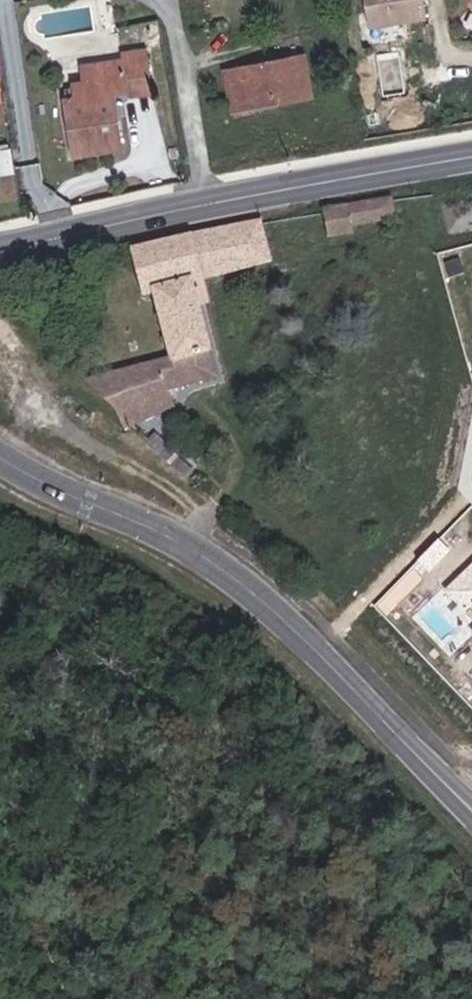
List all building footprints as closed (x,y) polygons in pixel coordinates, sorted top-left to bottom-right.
[(367,27),(428,18),(425,0),(363,0),(367,27)] [(152,48),(119,53),(120,60),(121,68),(122,72),(154,67),(152,48)] [(66,76),(73,73),(70,52),(65,53),(66,76)] [(309,100),(302,59),(225,73),(230,102),(232,114),(309,100)] [(85,64),(85,71),(121,68),(120,60),(103,62),(85,64)] [(122,72),(121,68),(85,71),(90,96),(81,96),(80,84),(67,85),(76,156),(121,149),(115,91),(131,90),(157,88),(154,67),(122,72)] [(0,151),(0,173),(17,171),(13,149),(0,151)] [(395,215),(393,197),(325,208),(327,238),(329,238),(329,243),(335,241),(335,236),(353,231),(353,223),(395,215)] [(274,261),(263,219),(136,248),(149,295),(158,293),(166,324),(201,315),(203,314),(196,283),(274,261)] [(115,424),(127,421),(172,404),(169,386),(217,373),(201,315),(166,324),(160,325),(169,356),(84,380),(109,405),(115,424)] [(152,446),(196,489),(208,480),(194,453),(184,458),(162,437),(152,446)] [(471,562),(442,590),(453,603),(466,603),(471,609),(471,562)]
